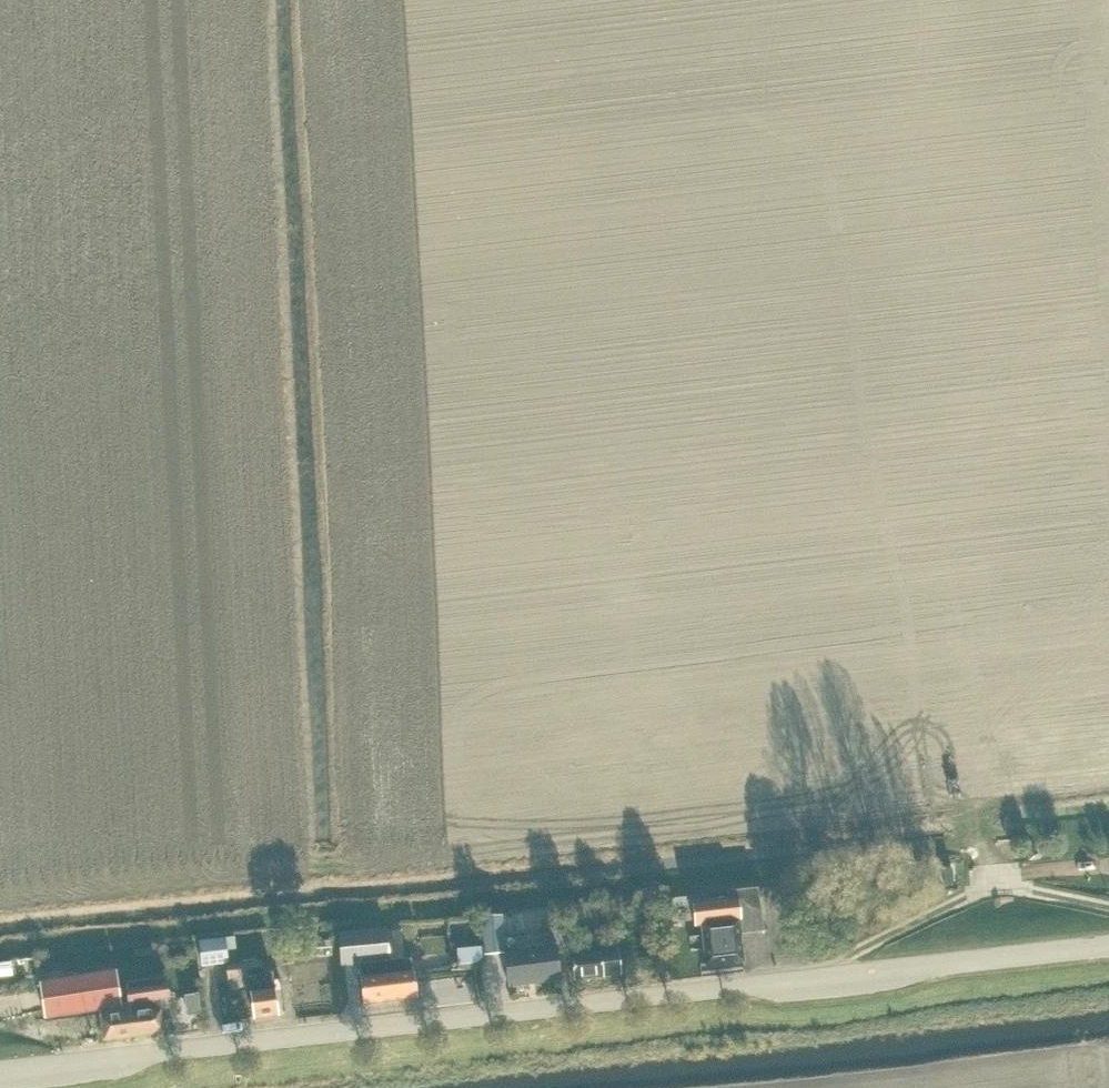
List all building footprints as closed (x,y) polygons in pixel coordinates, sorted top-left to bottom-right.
[(700,927),(705,968),(744,963),(739,923),(741,923),(738,899),(691,905),(694,928),(700,927)] [(825,933),(820,899),(806,901),(811,935),(825,933)] [(595,904),(569,906),(560,907),(562,927),(571,926),(572,940),(598,937),(595,904)] [(502,915),(480,917),(484,955),(503,953),(505,953),(504,939),(502,915)] [(384,930),(339,935),(342,967),(359,965),(388,961),(384,930)] [(561,933),(552,934),(553,947),(557,947),(560,974),(566,974),(563,953),(562,946),(561,933)] [(229,964),(225,938),(198,942),(202,968),(229,964)] [(571,958),(567,958),(568,967),(573,967),(574,980),(620,975),(617,953),(615,939),(570,944),(571,958)] [(293,944),(293,955),(331,953),(331,942),(293,944)] [(505,953),(503,953),(507,989),(561,983),(560,974),(557,947),(553,947),(507,952),(505,953)] [(481,948),(456,950),(458,970),(463,969),(463,971),(478,969),(477,963),(482,959),(481,948)] [(388,961),(359,965),(361,985),(363,1005),(416,999),(413,971),(412,971),(410,959),(388,961)] [(253,1019),(278,1016),(272,974),(265,975),(264,969),(261,969),(260,962),(225,967),(227,980),(247,977),(253,1019)] [(12,976),(10,963),(0,964),(0,978),(12,976)] [(125,982),(127,1005),(120,1006),(116,973),(39,984),(44,1019),(99,1010),(102,1041),(163,1034),(161,1019),(169,1018),(167,1001),(169,1000),(166,976),(125,982)]
